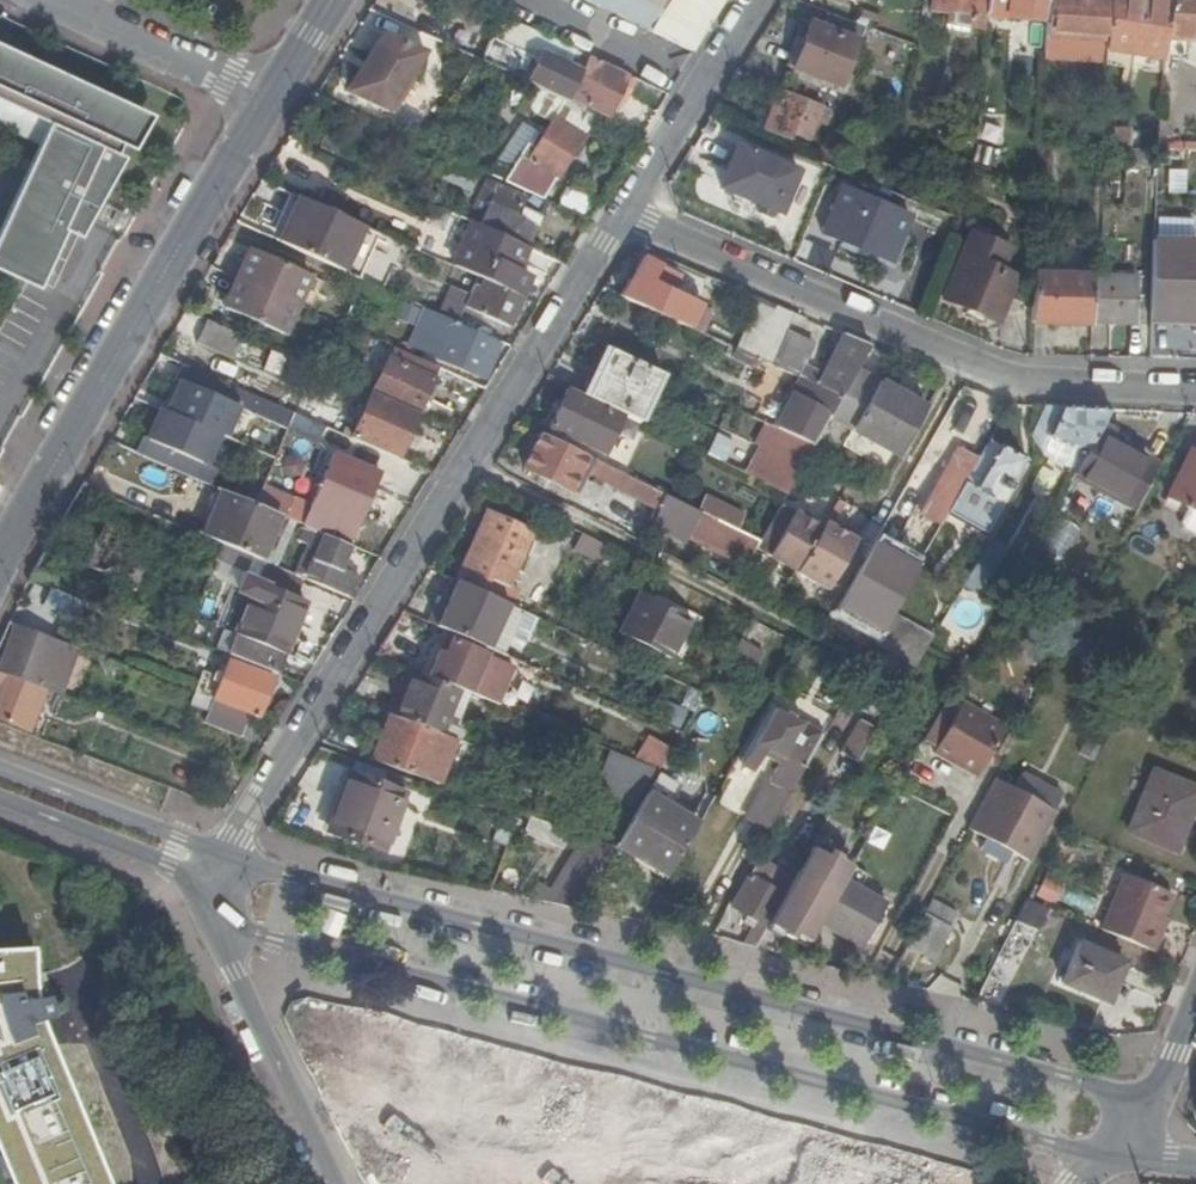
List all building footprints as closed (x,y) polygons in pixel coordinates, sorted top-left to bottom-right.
[(695,51),(727,0),(590,0),(651,30),(695,51)] [(989,0),(933,0),(931,9),(949,12),(947,22),(986,29),(987,12),(989,0)] [(1049,0),(989,0),(987,12),(1014,14),(1030,16),(1048,17),(1049,0)] [(1048,17),(1045,59),(1101,62),(1105,63),(1106,49),(1110,0),(1049,0),(1048,17)] [(1166,39),(1169,1),(1165,0),(1110,0),(1106,49),(1134,53),(1165,58),(1166,39)] [(1169,1),(1166,39),(1195,42),(1195,0),(1169,0),(1169,1)] [(860,42),(866,25),(831,12),(825,27),(813,22),(795,68),(840,86),(857,41),(860,42)] [(1027,33),(1030,16),(1014,14),(1013,31),(1027,33)] [(538,32),(518,22),(511,37),(531,46),(538,32)] [(349,89),(353,91),(387,32),(383,30),(349,89)] [(387,32),(353,91),(418,123),(453,64),(387,32)] [(55,117),(31,169),(0,238),(0,255),(44,274),(68,220),(86,228),(124,144),(116,140),(135,96),(58,61),(0,35),(0,92),(55,117)] [(605,65),(606,64),(596,59),(589,56),(580,78),(568,73),(493,38),(482,61),(539,88),(585,109),(587,106),(607,115),(616,97),(627,77),(605,65)] [(580,78),(589,56),(569,47),(562,60),(571,65),(568,73),(580,78)] [(1134,53),(1106,49),(1105,63),(1132,68),(1134,53)] [(633,80),(627,77),(616,97),(622,100),(633,80)] [(582,134),(593,113),(585,109),(539,88),(530,103),(553,116),(545,131),(514,184),(543,198),(582,134)] [(824,105),(783,89),(767,130),(792,139),(795,133),(810,139),(817,123),(824,105)] [(827,128),(834,109),(824,105),(817,123),(827,128)] [(1175,140),(1177,119),(1158,117),(1156,139),(1175,140)] [(493,175),(514,184),(545,131),(525,119),(493,175)] [(1002,126),(977,124),(974,148),(999,151),(1002,126)] [(1129,148),(1131,148),(1131,129),(1101,129),(1099,147),(1108,148),(1129,148)] [(350,145),(332,137),(327,147),(345,156),(350,145)] [(722,186),(781,212),(798,169),(740,145),(722,186)] [(974,148),(973,162),(985,167),(997,172),(999,151),(974,148)] [(1129,166),(1129,148),(1108,148),(1107,165),(1129,166)] [(342,169),(308,154),(296,179),(330,195),(342,169)] [(465,161),(460,159),(449,182),(455,184),(465,161)] [(465,161),(455,184),(473,193),(485,170),(465,161)] [(489,181),(472,219),(477,221),(529,245),(538,227),(535,225),(538,217),(520,209),(526,197),(489,181)] [(560,206),(586,218),(597,200),(570,186),(560,206)] [(824,233),(891,262),(910,216),(844,188),(824,233)] [(366,224),(302,195),(279,240),(344,269),(366,224)] [(529,245),(477,221),(456,266),(480,277),(485,280),(522,297),(532,274),(520,269),(531,246),(529,245)] [(945,297),(1000,321),(1019,276),(1003,269),(1012,248),(974,231),(945,297)] [(237,276),(298,303),(311,273),(251,247),(237,276)] [(622,296),(694,328),(704,304),(671,289),(655,280),(663,266),(664,265),(647,256),(622,296)] [(1152,313),(1195,317),(1195,267),(1154,264),(1152,313)] [(655,280),(671,289),(678,275),(663,266),(655,280)] [(1033,320),(1092,322),(1092,320),(1094,276),(1094,275),(1035,272),(1033,320)] [(284,334),(298,303),(237,276),(224,307),(284,334)] [(1094,276),(1092,320),(1136,322),(1137,279),(1106,277),(1094,276)] [(509,326),(522,297),(485,280),(478,293),(486,297),(479,313),(509,326)] [(459,322),(466,306),(449,298),(441,314),(459,322)] [(789,334),(798,314),(781,306),(779,312),(760,304),(751,321),(748,329),(739,349),(803,378),(817,347),(789,334)] [(460,327),(462,323),(459,322),(441,314),(428,308),(421,325),(448,338),(439,359),(482,377),(490,360),(481,357),(487,339),(460,327)] [(245,334),(208,318),(198,341),(234,357),(245,334)] [(859,368),(873,345),(847,334),(826,375),(814,370),(809,380),(843,396),(859,368)] [(481,357),(490,360),(497,343),(487,339),(481,357)] [(585,395),(590,398),(612,349),(606,346),(585,395)] [(441,368),(396,348),(374,392),(420,412),(441,368)] [(590,398),(643,423),(665,374),(612,349),(590,398)] [(146,436),(139,453),(211,484),(219,468),(209,464),(223,433),(230,435),(243,405),(257,410),(263,396),(185,361),(179,376),(184,378),(171,409),(165,407),(151,438),(146,436)] [(901,455),(928,407),(859,368),(843,396),(832,416),(901,455)] [(816,444),(832,416),(843,396),(809,380),(781,429),(815,446),(816,444)] [(622,417),(569,390),(552,427),(575,439),(575,441),(605,455),(622,417)] [(420,412),(374,392),(353,437),(399,457),(420,412)] [(1104,423),(1112,408),(1047,406),(1032,435),(1042,452),(1043,450),(1049,437),(1078,449),(1070,465),(1077,470),(1095,437),(1104,423)] [(292,415),(286,429),(317,440),(322,427),(292,415)] [(755,444),(763,448),(775,427),(767,423),(755,444)] [(1115,429),(1104,423),(1095,437),(1107,443),(1115,429)] [(749,475),(788,494),(809,458),(815,446),(781,429),(775,427),(763,448),(749,475)] [(690,542),(692,536),(703,512),(700,511),(543,432),(526,467),(572,490),(584,467),(663,508),(655,525),(690,542)] [(743,466),(750,447),(713,433),(706,452),(743,466)] [(1049,437),(1043,450),(1070,465),(1078,449),(1049,437)] [(1077,470),(1076,471),(1132,503),(1150,468),(1107,443),(1095,437),(1077,470)] [(978,459),(946,517),(985,538),(1027,465),(1023,458),(989,441),(978,459)] [(809,458),(822,466),(830,452),(816,444),(815,446),(809,458)] [(924,511),(943,522),(946,517),(978,459),(959,448),(924,511)] [(1190,450),(1167,495),(1195,509),(1195,452),(1190,450)] [(314,529),(347,543),(355,524),(360,526),(382,473),(335,454),(305,525),(314,529)] [(200,533),(207,536),(226,491),(219,488),(200,533)] [(294,501),(265,489),(258,504),(282,515),(288,517),(294,501)] [(207,536),(224,543),(263,559),(282,515),(258,504),(226,491),(207,536)] [(700,511),(703,512),(721,522),(728,508),(706,497),(700,511)] [(761,542),(756,551),(826,591),(856,538),(827,521),(823,529),(781,506),(761,542)] [(721,522),(737,529),(744,516),(728,508),(721,522)] [(159,533),(114,512),(91,565),(137,586),(159,533)] [(692,536),(728,555),(741,531),(737,529),(721,522),(703,512),(692,536)] [(491,515),(458,581),(460,582),(481,591),(502,601),(513,579),(503,574),(515,551),(524,556),(534,536),(491,515)] [(1068,551),(1075,525),(1059,520),(1051,546),(1068,551)] [(341,569),(353,545),(347,543),(314,529),(310,540),(320,544),(305,577),(352,597),(359,577),(341,569)] [(728,555),(748,565),(756,551),(761,542),(741,531),(728,555)] [(611,547),(584,533),(577,550),(603,563),(611,547)] [(987,547),(966,584),(979,592),(1000,554),(987,547)] [(513,579),(524,556),(515,551),(503,574),(513,579)] [(866,560),(842,602),(873,619),(884,601),(875,596),(888,573),(866,560)] [(273,564),(266,582),(295,595),(304,577),(273,564)] [(226,628),(218,648),(278,672),(308,601),(295,595),(266,582),(260,580),(238,634),(226,628)] [(491,649),(511,605),(502,601),(481,591),(460,582),(439,627),(491,649)] [(86,600),(53,587),(45,605),(79,618),(86,600)] [(701,622),(642,593),(621,633),(680,662),(701,622)] [(893,612),(875,643),(918,667),(929,648),(936,637),(893,612)] [(753,621),(741,639),(743,640),(747,642),(758,625),(753,621)] [(19,623),(1,672),(45,689),(62,695),(79,647),(19,623)] [(936,637),(929,648),(939,653),(945,642),(936,637)] [(747,642),(743,640),(728,665),(749,677),(764,652),(747,642)] [(441,652),(430,676),(464,690),(492,702),(500,683),(509,686),(516,667),(455,642),(449,655),(441,652)] [(937,662),(927,656),(920,667),(931,673),(937,662)] [(215,698),(215,700),(252,714),(252,713),(260,716),(276,676),(231,658),(222,680),(205,673),(198,692),(215,698)] [(5,691),(0,705),(0,718),(28,728),(45,689),(1,672),(0,671),(0,689),(5,691)] [(430,676),(415,671),(397,716),(446,735),(464,690),(430,676)] [(501,705),(509,686),(500,683),(492,702),(501,705)] [(215,700),(199,694),(194,705),(210,712),(215,700)] [(947,698),(923,740),(937,748),(962,763),(959,767),(977,778),(1005,727),(961,703),(960,705),(947,698)] [(215,700),(210,712),(206,721),(244,735),(252,714),(215,700)] [(755,812),(774,823),(825,734),(776,705),(743,761),(757,769),(765,753),(782,762),(755,812)] [(397,716),(392,714),(374,760),(429,779),(436,761),(446,735),(397,716)] [(845,749),(862,759),(881,724),(864,716),(845,749)] [(457,739),(446,735),(436,761),(447,766),(457,739)] [(661,771),(675,747),(652,736),(637,761),(650,766),(661,771)] [(962,763),(937,748),(934,753),(959,767),(962,763)] [(853,764),(840,757),(831,774),(844,781),(853,764)] [(626,804),(638,809),(661,771),(650,766),(626,804)] [(1150,838),(1178,777),(1158,769),(1131,830),(1150,838)] [(406,793),(352,774),(332,833),(385,851),(406,793)] [(1178,777),(1150,838),(1179,850),(1195,809),(1195,785),(1178,777)] [(620,843),(671,872),(700,823),(672,807),(677,800),(682,790),(660,778),(620,843)] [(994,780),(968,830),(1027,861),(1053,811),(994,780)] [(704,816),(720,789),(717,787),(720,783),(716,781),(706,798),(706,799),(699,812),(704,816)] [(672,807),(700,823),(704,816),(699,812),(677,800),(672,807)] [(555,893),(550,901),(562,903),(578,908),(614,848),(596,842),(596,840),(573,832),(532,817),(525,835),(567,849),(571,839),(590,846),(591,848),(562,895),(555,893)] [(844,881),(851,867),(838,859),(840,857),(828,851),(826,856),(812,848),(769,925),(783,933),(782,935),(792,941),(796,936),(808,944),(818,926),(844,881)] [(763,857),(756,868),(765,872),(771,861),(763,857)] [(745,943),(758,946),(765,932),(764,931),(784,895),(795,874),(771,861),(765,872),(756,868),(735,905),(749,912),(743,923),(753,928),(745,943)] [(1107,931),(1133,876),(1124,872),(1102,929),(1107,931)] [(1164,915),(1173,892),(1133,876),(1107,931),(1156,950),(1164,930),(1159,928),(1164,915)] [(1055,903),(1061,884),(1041,877),(1035,897),(1055,903)] [(886,904),(844,881),(818,926),(860,949),(886,904)] [(1043,908),(1027,901),(1017,922),(1033,929),(1043,908)] [(929,902),(905,948),(933,963),(951,929),(950,928),(956,916),(929,902)] [(1168,916),(1164,915),(1159,928),(1164,930),(1168,916)] [(1080,989),(1097,951),(1081,944),(1064,983),(1080,989)] [(10,1183),(108,1183),(85,1129),(48,1040),(42,1020),(50,1018),(45,997),(37,998),(33,969),(33,948),(0,949),(0,1161),(10,1183)] [(1125,962),(1097,951),(1080,989),(1108,1001),(1125,962)] [(626,1183),(931,1183),(347,1052),(332,1117),(626,1183)]
